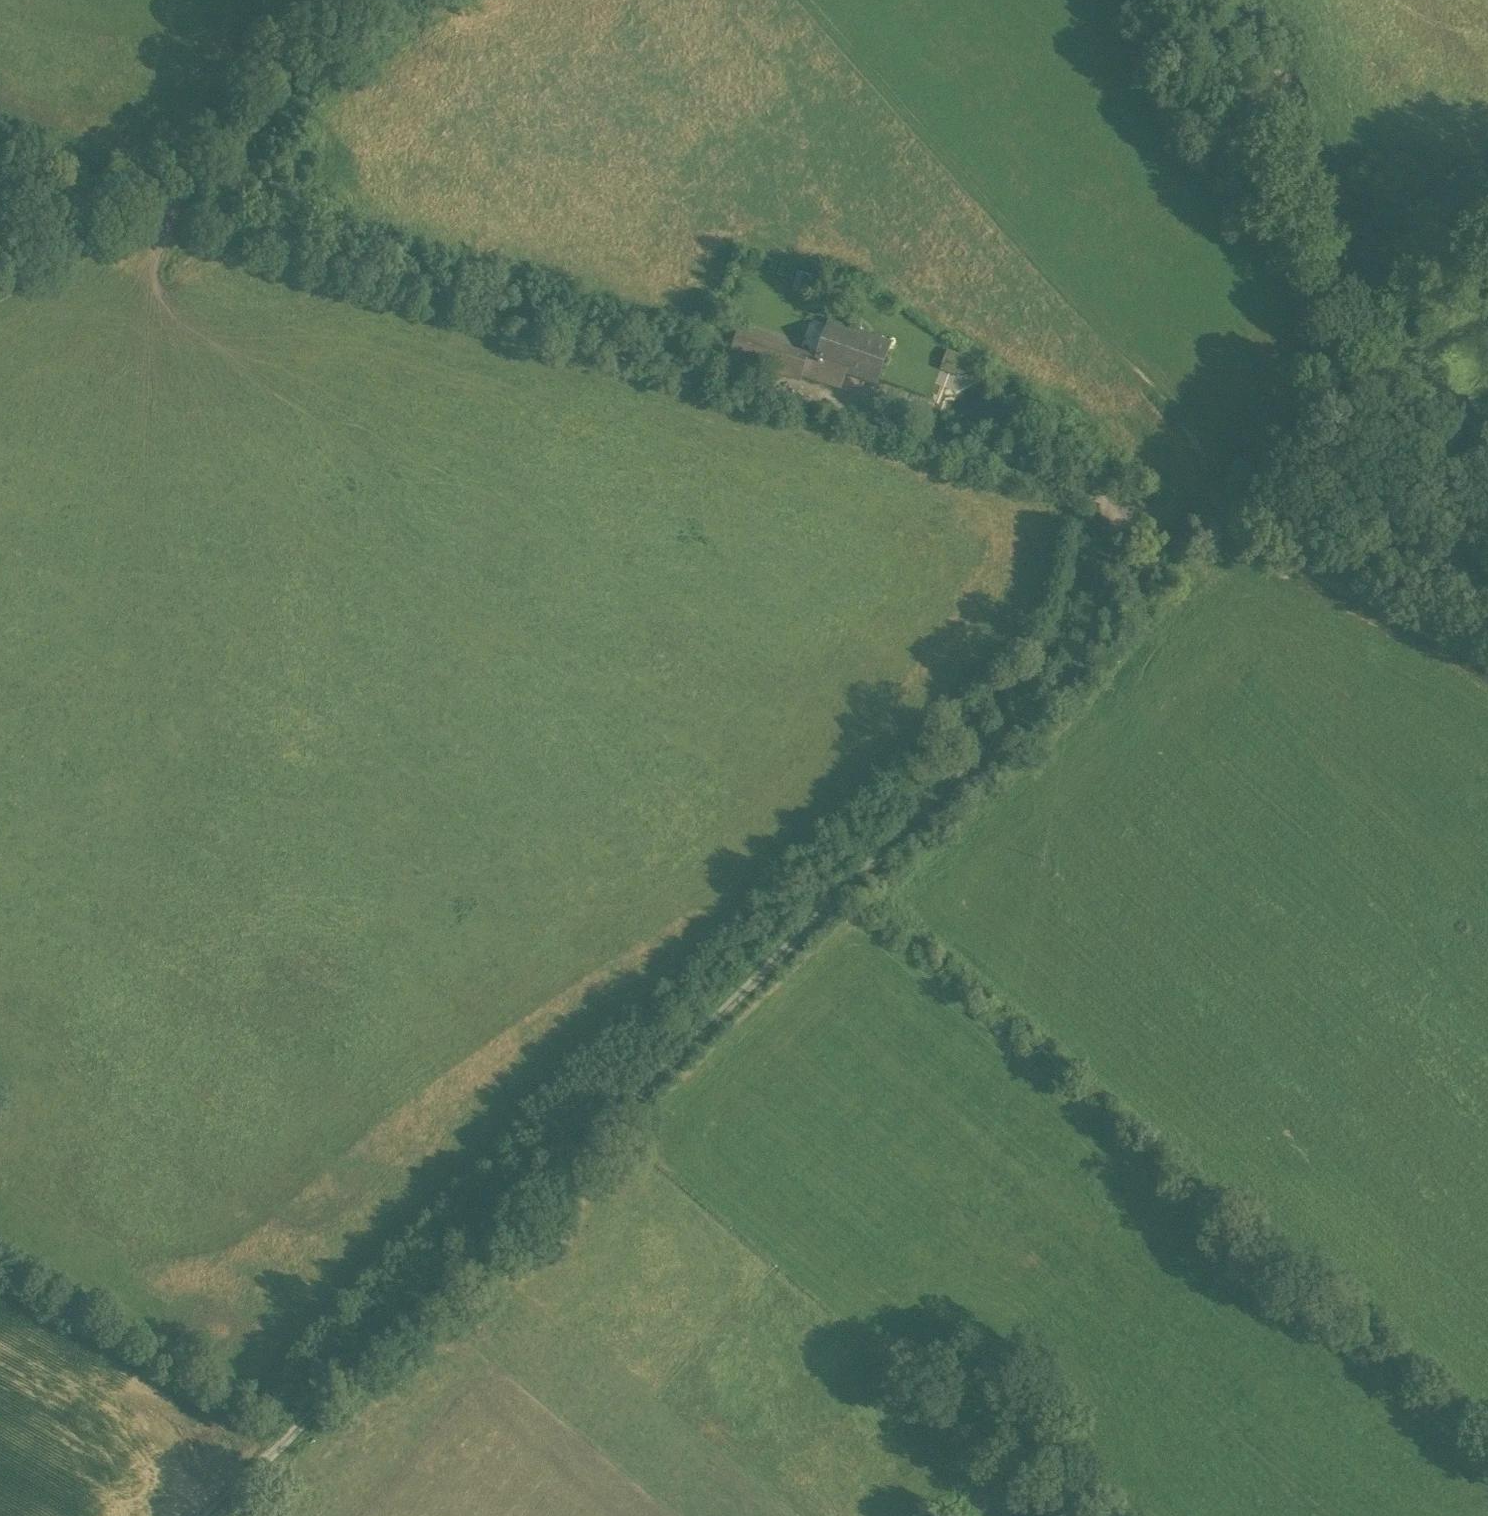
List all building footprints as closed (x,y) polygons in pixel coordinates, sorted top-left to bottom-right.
[(890,346),(831,325),(812,378),(840,387),(846,371),(877,382),(890,346)] [(773,353),(736,342),(731,357),(768,369),(773,353)] [(796,354),(775,348),(773,353),(768,369),(789,376),(796,354)] [(808,358),(796,354),(789,376),(801,380),(808,358)]
